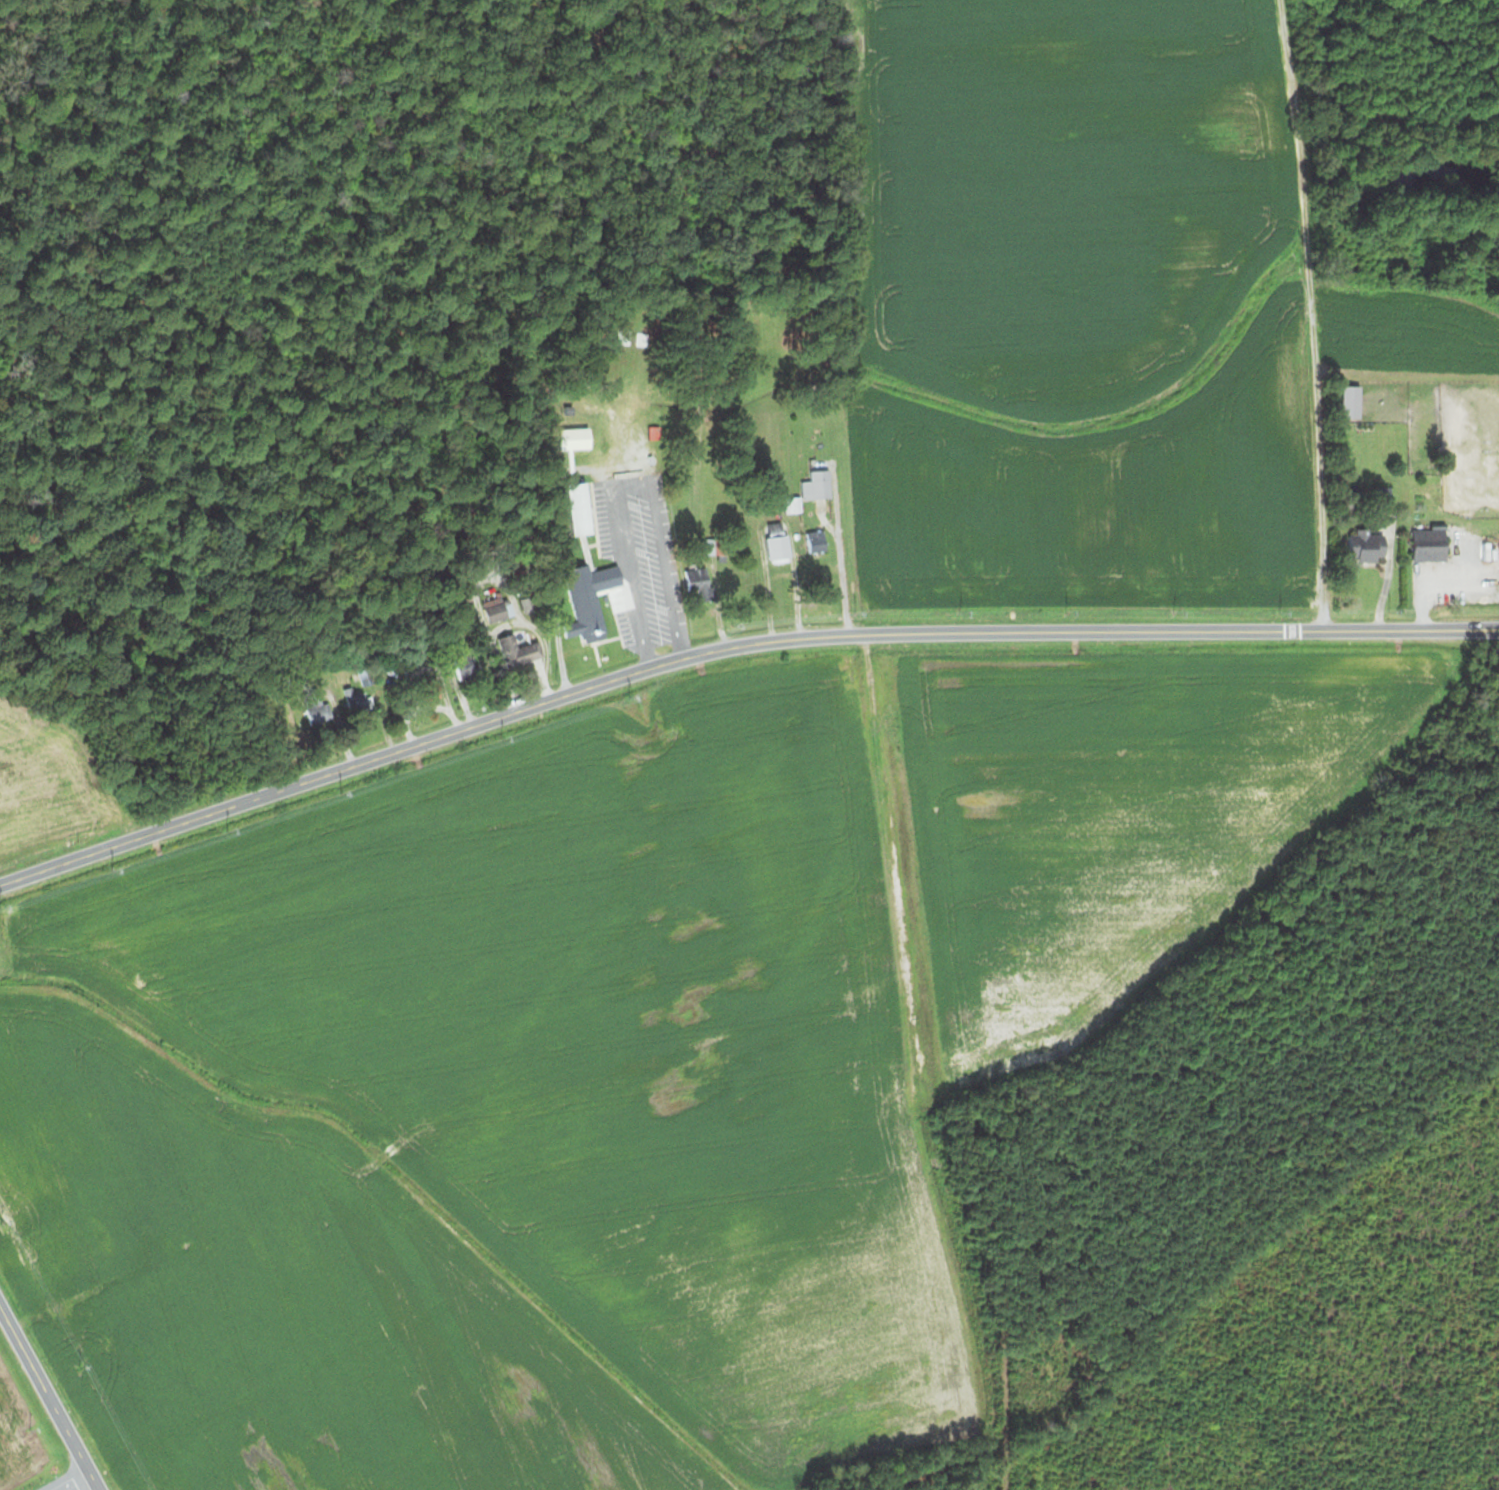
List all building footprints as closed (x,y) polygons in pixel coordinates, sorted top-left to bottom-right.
[(826,499),(826,469),(804,469),(804,479),(798,479),(798,499),(826,499)] [(1464,480),(1406,481),(1407,560),(1440,560),(1440,534),(1464,534),(1464,480)] [(591,591),(617,586),(613,566),(588,571),(581,534),(587,532),(577,481),(555,485),(571,566),(560,568),(574,643),(600,638),(591,591)] [(762,523),(762,560),(782,560),(782,523),(762,523)] [(805,552),(822,549),(817,529),(801,533),(805,552)] [(1379,532),(1343,532),(1343,560),(1378,560),(1379,532)] [(686,600),(707,597),(702,566),(681,569),(686,600)] [(483,624),(504,616),(498,600),(477,608),(483,624)] [(501,668),(538,657),(533,640),(513,645),(510,632),(492,637),(501,668)] [(477,656),(452,655),(450,678),(475,679),(477,656)] [(361,685),(340,689),(343,710),(365,707),(361,685)] [(311,726),(329,714),(311,686),(293,698),(311,726)]
